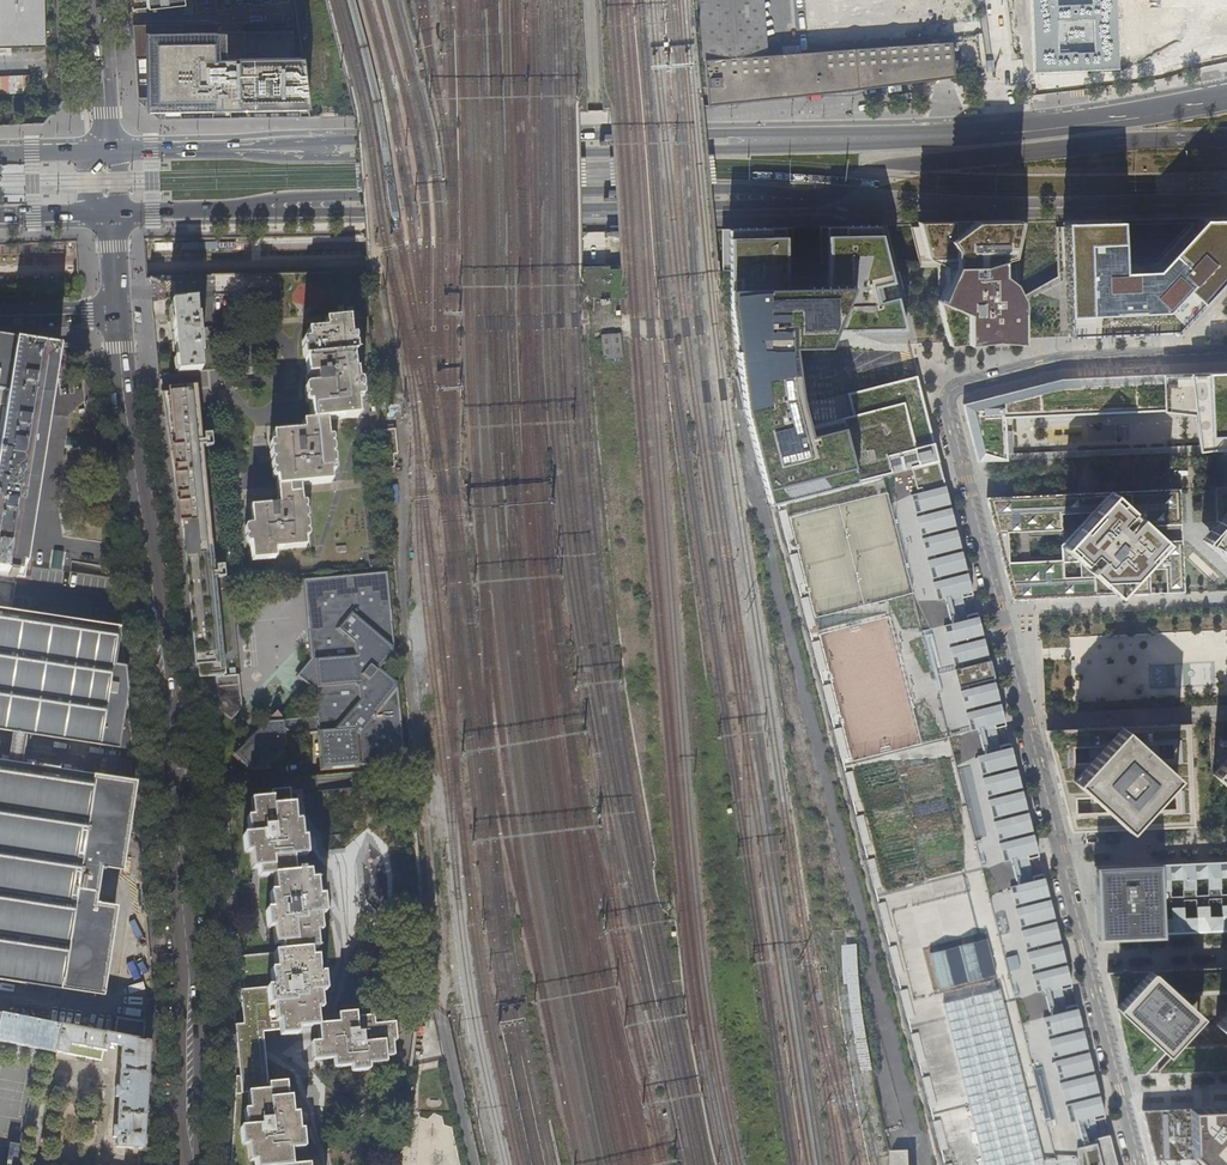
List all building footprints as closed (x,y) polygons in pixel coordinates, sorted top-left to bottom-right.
[(45,47),(45,0),(0,0),(0,48),(45,47)] [(147,9),(183,5),(182,0),(146,0),(147,9)] [(704,61),(766,55),(762,0),(700,0),(704,61)] [(805,30),(840,28),(838,0),(803,0),(805,30)] [(897,20),(977,16),(976,0),(896,0),(897,20)] [(1035,72),(1119,68),(1116,0),(1032,0),(1035,72)] [(138,99),(147,99),(146,35),(179,34),(179,25),(132,26),(138,99)] [(179,34),(146,35),(147,99),(163,99),(164,120),(181,119),(181,111),(212,110),(212,119),(231,118),(231,110),(280,109),(293,108),(300,108),(299,117),(311,117),(310,108),(303,57),(294,57),(293,30),(221,33),(179,34)] [(960,42),(826,50),(766,55),(704,61),(708,106),(824,93),(920,81),(962,76),(960,42)] [(1068,336),(1085,335),(1135,333),(1174,331),(1192,313),(1226,273),(1226,217),(1201,218),(1155,270),(1120,271),(1119,220),(1063,221),(1068,336)] [(991,340),(1019,338),(1019,307),(1018,246),(1023,224),(910,227),(921,268),(938,267),(939,306),(948,342),(991,340)] [(882,226),(829,225),(830,285),(789,286),(787,227),(728,229),(743,361),(768,503),(938,461),(931,431),(918,375),(847,392),(849,398),(811,407),(817,431),(809,432),(794,345),(833,345),(838,328),(908,328),(882,226)] [(171,303),(177,373),(200,371),(199,355),(201,355),(200,342),(205,342),(204,326),(199,327),(198,316),(196,316),(195,301),(180,302),(180,303),(171,303)] [(247,526),(251,562),(274,560),(273,551),(306,547),(299,485),(331,482),(330,474),(331,473),(328,438),(327,438),(325,420),(358,417),(356,399),(359,399),(356,371),(353,371),(348,319),(324,321),(325,330),(305,332),(306,341),(304,341),(305,359),(303,359),(305,376),(304,376),(306,404),(307,404),(309,422),(301,422),(302,430),(272,434),(278,505),(250,507),(252,526),(247,526)] [(17,574),(25,575),(61,336),(1,327),(0,327),(0,571),(17,574)] [(605,333),(607,358),(625,357),(623,333),(605,333)] [(978,461),(1006,461),(1005,415),(1202,406),(1205,452),(1226,452),(1226,373),(1066,378),(964,405),(978,461)] [(199,678),(214,676),(224,675),(197,392),(198,392),(198,391),(161,393),(166,422),(178,499),(190,582),(199,678)] [(382,453),(395,453),(394,430),(382,430),(382,453)] [(973,603),(938,461),(768,504),(936,1164),(1117,1164),(973,603)] [(1185,592),(1182,488),(1166,489),(1113,492),(1096,493),(987,497),(998,540),(1012,599),(1098,596),(1116,595),(1185,592)] [(1204,542),(1226,562),(1226,516),(1204,542)] [(50,568),(60,571),(64,553),(54,550),(50,568)] [(323,762),(329,768),(357,766),(360,763),(360,757),(366,757),(367,761),(370,764),(397,762),(403,755),(400,728),(398,725),(391,726),(390,712),(396,712),(399,709),(396,681),(381,669),(393,654),(391,627),(389,625),(382,625),(381,611),(387,611),(389,609),(387,580),(379,574),(351,576),(349,579),(350,584),(342,584),(342,579),(339,577),(312,580),(306,587),(309,615),(311,618),(318,617),(319,631),(312,631),(310,633),(313,659),(301,672),(302,680),(316,691),(318,719),(320,733),(323,762)] [(0,607),(0,730),(133,751),(126,680),(121,625),(12,608),(0,607)] [(224,675),(214,676),(216,694),(218,712),(231,721),(241,709),(238,673),(224,675)] [(285,722),(277,714),(267,722),(268,723),(235,753),(242,761),(248,760),(249,771),(272,768),(267,764),(287,746),(286,736),(285,722)] [(318,719),(285,722),(286,736),(320,733),(318,719)] [(1122,728),(1045,732),(1065,814),(1070,834),(1078,834),(1106,832),(1125,832),(1167,830),(1188,829),(1194,829),(1191,726),(1172,726),(1132,728),(1122,728)] [(0,761),(0,982),(104,998),(117,913),(96,909),(103,868),(120,871),(136,782),(0,761)] [(1213,776),(1226,790),(1226,761),(1213,776)] [(282,953),(309,950),(313,950),(311,934),(320,933),(319,916),(325,915),(323,899),(314,900),(312,882),(310,882),(309,873),(291,875),(290,858),(303,857),(300,822),(291,823),(288,790),(271,792),(271,799),(253,801),(255,818),(246,819),(248,836),(243,836),(244,854),(253,853),(255,870),(257,870),(258,879),(277,877),(278,892),(278,894),(269,894),(271,912),(265,912),(267,930),(276,929),(278,946),(281,946),(282,953)] [(1092,868),(1094,899),(1095,938),(1119,937),(1160,936),(1186,935),(1214,934),(1226,933),(1226,863),(1218,863),(1216,863),(1202,864),(1195,864),(1171,865),(1168,865),(1158,865),(1092,868)] [(843,965),(856,965),(856,946),(843,946),(843,965)] [(309,950),(282,953),(241,956),(244,987),(244,990),(241,990),(242,999),(244,1024),(236,1025),(238,1047),(240,1076),(237,1076),(235,1101),(232,1162),(231,1164),(287,1164),(286,1152),(299,1151),(296,1115),(287,1115),(284,1084),(267,1086),(262,1033),(280,1031),(280,1037),(298,1036),(297,1030),(313,1028),(312,1010),(321,1009),(319,993),(325,993),(323,975),(314,975),(313,959),(310,960),(309,950)] [(1104,972),(1112,1006),(1129,1075),(1141,1075),(1161,1053),(1196,1016),(1170,992),(1226,990),(1226,968),(1146,971),(1104,972)] [(1214,1025),(1226,1037),(1226,1012),(1214,1025)] [(55,1054),(56,1053),(61,1026),(0,1015),(0,1043),(55,1054)] [(350,1068),(351,1074),(368,1072),(367,1063),(385,1061),(385,1059),(393,1058),(390,1026),(373,1028),(372,1019),(355,1020),(354,1015),(337,1016),(338,1025),(322,1026),(323,1043),(314,1044),(316,1062),(333,1060),(334,1070),(350,1068)] [(116,1019),(113,1036),(149,1043),(150,1023),(116,1019)] [(113,1036),(61,1026),(56,1053),(67,1055),(70,1045),(103,1051),(106,1052),(108,1045),(121,1047),(120,1073),(147,1074),(148,1058),(149,1043),(113,1036)] [(101,1061),(103,1051),(70,1045),(67,1055),(101,1061)] [(1172,1052),(1151,1074),(1226,1072),(1226,1050),(1172,1052)] [(147,1074),(120,1073),(119,1089),(116,1089),(115,1098),(118,1098),(117,1115),(144,1116),(145,1097),(147,1074)] [(46,1104),(39,1102),(35,1124),(42,1126),(46,1104)] [(1138,1112),(1151,1163),(1153,1164),(1226,1164),(1226,1109),(1138,1112)] [(144,1116),(117,1115),(117,1129),(113,1129),(112,1138),(116,1138),(115,1147),(142,1149),(143,1135),(144,1116)] [(892,1153),(893,1164),(910,1164),(909,1152),(892,1153)]
